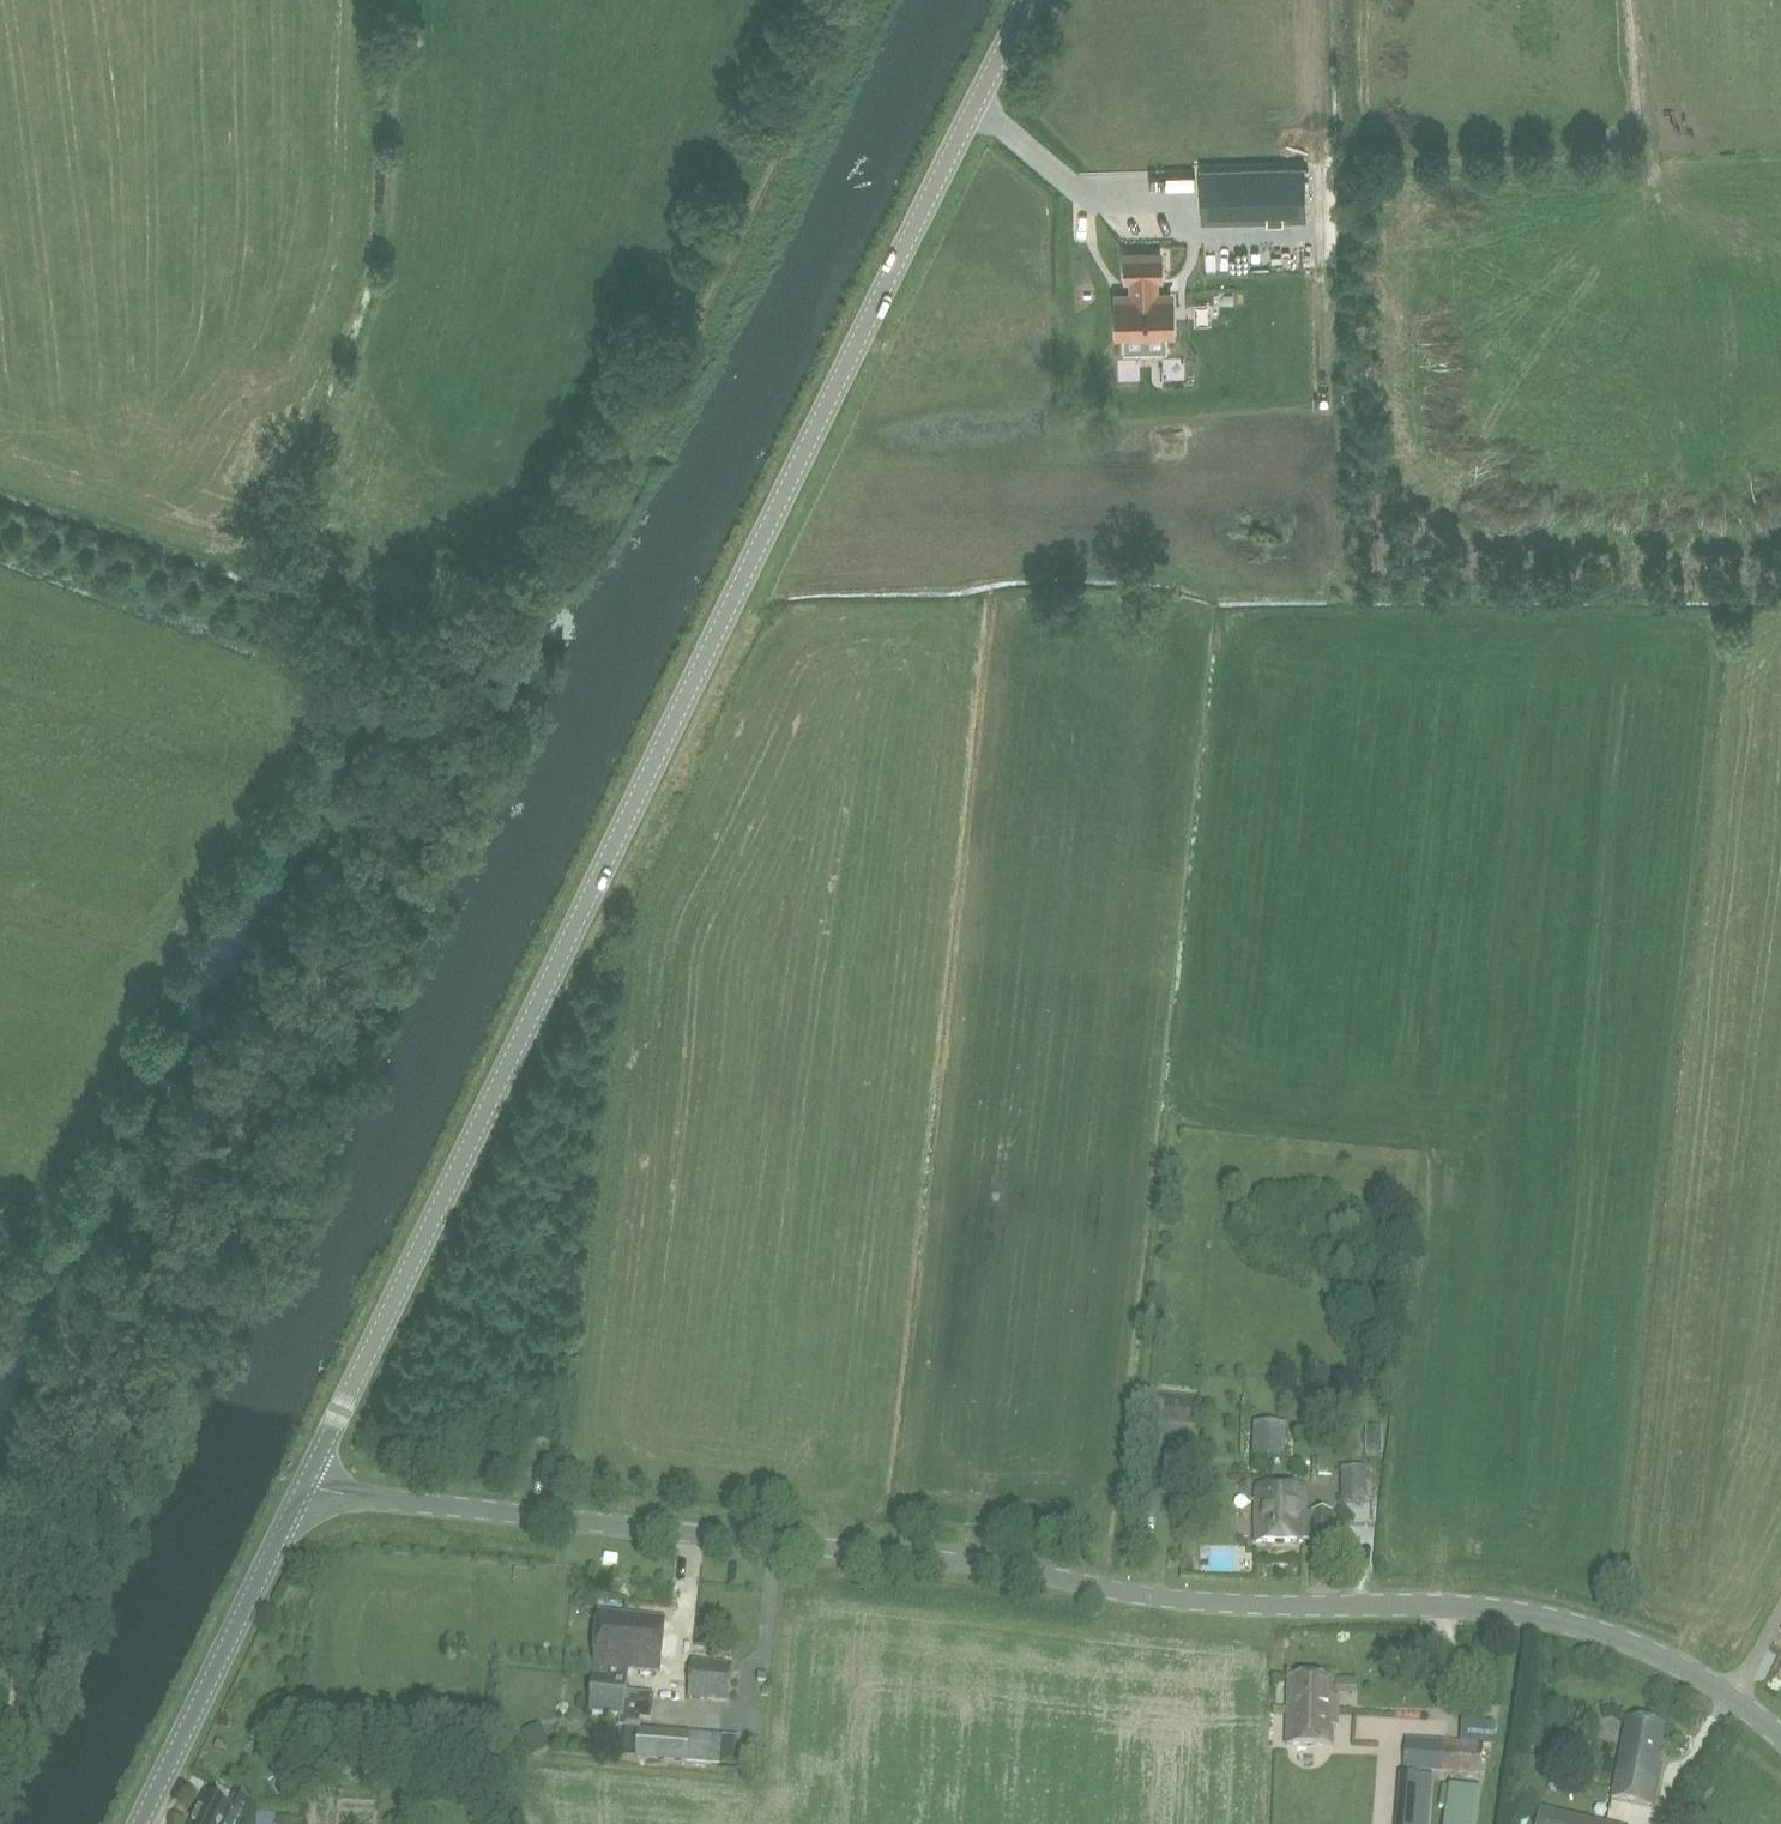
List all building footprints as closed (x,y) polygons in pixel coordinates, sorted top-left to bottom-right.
[(1202,171),(1203,219),(1300,217),(1298,168),(1202,171)] [(1165,334),(1172,333),(1171,293),(1156,293),(1155,277),(1160,277),(1160,251),(1126,252),(1126,278),(1131,278),(1132,293),(1117,294),(1118,335),(1125,335),(1165,334)] [(1211,296),(1212,319),(1231,318),(1230,296),(1211,296)] [(1151,1438),(1195,1442),(1199,1398),(1167,1395),(1168,1389),(1156,1388),(1156,1394),(1154,1394),(1151,1438)] [(1252,1428),(1251,1458),(1285,1459),(1286,1429),(1252,1428)] [(1340,1467),(1340,1498),(1365,1498),(1366,1467),(1340,1467)] [(1256,1489),(1256,1543),(1303,1544),(1303,1540),(1313,1540),(1312,1544),(1331,1544),(1331,1514),(1312,1514),(1312,1517),(1304,1517),(1304,1489),(1256,1489)] [(1365,1518),(1366,1531),(1392,1529),(1391,1517),(1365,1518)] [(665,1619),(599,1613),(593,1672),(660,1675),(665,1619)] [(690,1660),(688,1698),(729,1702),(733,1664),(690,1660)] [(766,1682),(767,1674),(758,1673),(757,1681),(766,1682)] [(627,1681),(593,1678),(590,1715),(620,1717),(619,1726),(638,1728),(639,1720),(651,1721),(654,1695),(626,1692),(627,1681)] [(1288,1679),(1287,1710),(1334,1712),(1335,1681),(1288,1679)] [(1334,1712),(1287,1710),(1286,1746),(1332,1747),(1334,1712)] [(719,1717),(717,1736),(689,1734),(638,1730),(636,1760),(688,1764),(720,1767),(720,1765),(737,1767),(740,1719),(719,1717)] [(1627,1721),(1612,1800),(1653,1808),(1662,1765),(1658,1765),(1665,1728),(1627,1721)] [(1430,1742),(1429,1773),(1490,1777),(1495,1726),(1462,1723),(1460,1744),(1430,1742)] [(521,1732),(531,1756),(550,1747),(539,1724),(521,1732)] [(1429,1773),(1430,1742),(1405,1740),(1403,1771),(1429,1773)] [(1443,1823),(1476,1823),(1481,1789),(1448,1785),(1443,1823)] [(248,1802),(237,1797),(231,1810),(205,1798),(194,1823),(238,1823),(248,1802)] [(307,1818),(277,1815),(276,1823),(306,1823),(307,1818)]
